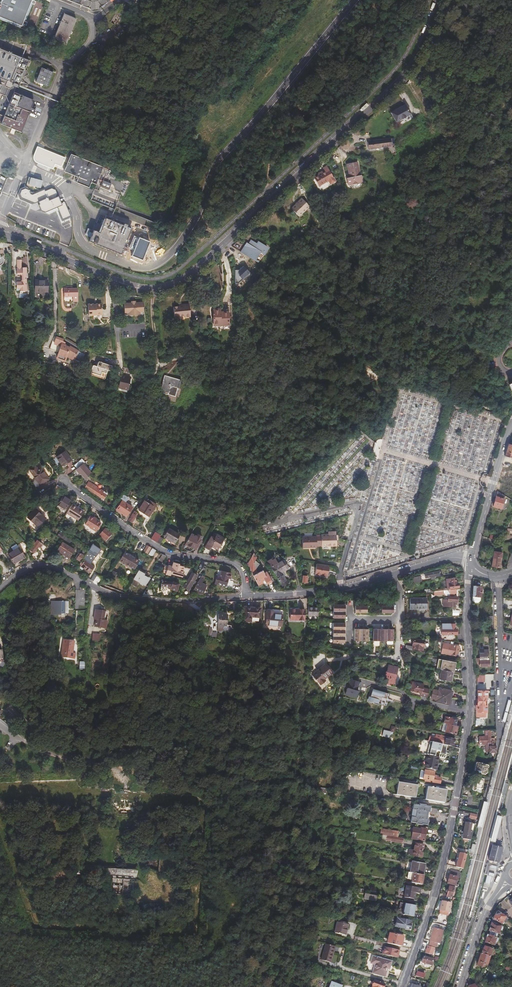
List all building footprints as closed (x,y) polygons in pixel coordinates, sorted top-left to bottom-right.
[(22,28),(33,0),(0,0),(0,18),(22,28)] [(90,10),(90,12),(99,11),(99,9),(110,0),(67,0),(90,10)] [(135,26),(120,6),(114,11),(122,23),(125,21),(125,22),(125,23),(131,31),(134,29),(133,28),(135,26)] [(71,32),(76,19),(64,14),(54,39),(58,40),(56,45),(60,47),(62,42),(66,44),(68,39),(69,40),(70,38),(69,37),(70,34),(71,34),(72,32),(71,32)] [(20,82),(22,78),(29,75),(27,70),(25,70),(28,64),(29,64),(30,63),(28,62),(29,60),(0,48),(0,74),(20,82)] [(48,86),(54,72),(42,67),(36,81),(48,86)] [(18,85),(0,78),(0,93),(5,95),(8,88),(11,89),(12,86),(17,88),(18,85)] [(29,112),(33,114),(35,110),(30,108),(33,100),(14,92),(4,116),(0,115),(0,124),(21,132),(29,112)] [(130,118),(142,112),(138,104),(135,105),(133,101),(129,103),(131,109),(126,111),(130,118)] [(403,106),(389,114),(394,123),(408,115),(403,106)] [(390,139),(367,141),(368,149),(390,146),(390,139)] [(96,185),(103,167),(71,154),(64,172),(78,177),(76,183),(89,188),(91,183),(96,185)] [(347,185),(349,185),(361,183),(362,182),(361,177),(358,177),(358,175),(360,175),(357,163),(348,165),(350,179),(346,179),(347,185)] [(372,163),(360,164),(361,173),(373,172),(372,163)] [(335,182),(327,167),(323,169),(325,172),(313,178),(318,187),(328,182),(330,185),(335,182)] [(110,190),(112,183),(104,180),(101,187),(110,190)] [(56,198),(57,194),(56,190),(52,188),(45,191),(44,189),(32,195),(31,194),(29,190),(25,188),(21,190),(20,194),(21,198),(35,203),(48,198),(49,200),(56,198)] [(310,206),(302,197),(298,201),(299,202),(292,208),(299,216),(310,206)] [(146,219),(119,209),(117,215),(144,226),(146,219)] [(121,255),(131,229),(106,219),(103,219),(98,232),(94,231),(91,237),(89,242),(93,243),(93,242),(95,243),(95,244),(121,255)] [(90,229),(89,232),(87,231),(85,235),(91,237),(93,233),(94,231),(90,229)] [(248,244),(246,243),(241,251),(256,260),(257,259),(260,253),(264,255),(268,249),(258,242),(256,244),(250,240),(248,244)] [(257,259),(256,260),(259,263),(264,255),(260,253),(257,259)] [(22,259),(17,259),(17,267),(16,274),(21,274),(22,275),(22,280),(21,281),(17,281),(17,287),(20,287),(21,289),(22,292),(29,292),(29,274),(27,274),(27,273),(28,266),(23,266),(22,266),(22,259)] [(235,281),(250,280),(249,268),(234,269),(235,281)] [(35,278),(34,289),(47,290),(47,278),(40,278),(35,278)] [(72,295),(72,299),(77,299),(76,287),(63,287),(63,295),(72,295)] [(132,301),(124,301),(125,310),(128,310),(128,312),(129,313),(131,313),(134,313),(135,313),(138,312),(139,312),(139,310),(143,310),(142,300),(135,301),(135,302),(132,302),(132,301)] [(93,303),(87,303),(87,314),(93,314),(93,318),(101,318),(101,304),(100,303),(96,303),(95,304),(93,304),(93,303)] [(189,306),(189,304),(183,304),(183,306),(173,306),(174,316),(184,316),(184,317),(190,317),(189,310),(189,306)] [(212,311),(212,326),(216,325),(216,327),(228,327),(227,311),(212,311)] [(62,345),(63,341),(56,338),(54,345),(61,348),(62,345)] [(61,348),(58,360),(64,362),(69,348),(62,345),(61,348)] [(70,348),(70,349),(69,348),(64,362),(66,362),(68,357),(75,359),(78,351),(70,348)] [(78,351),(75,359),(76,359),(77,357),(82,359),(85,352),(79,350),(79,351),(78,351)] [(111,371),(113,366),(98,361),(97,366),(93,364),(91,372),(105,377),(108,370),(111,371)] [(176,394),(181,377),(166,372),(166,373),(161,388),(164,389),(164,390),(176,394)] [(118,387),(119,387),(128,389),(131,376),(121,373),(118,387)] [(64,451),(56,457),(62,466),(70,460),(64,451)] [(29,470),(31,474),(38,469),(35,465),(29,470)] [(38,469),(31,474),(35,480),(31,483),(35,488),(39,485),(40,486),(49,478),(41,466),(38,469)] [(84,480),(88,475),(79,467),(73,472),(72,473),(77,477),(78,475),(84,480)] [(511,500),(511,497),(511,478),(502,494),(503,495),(511,500)] [(103,499),(107,493),(104,491),(103,492),(96,488),(96,487),(88,482),(85,488),(103,499)] [(59,489),(57,486),(51,491),(54,494),(60,489),(59,489)] [(502,494),(497,491),(493,505),(501,507),(503,499),(502,499),(503,495),(502,494)] [(127,514),(132,507),(125,502),(128,497),(123,493),(120,498),(124,500),(124,501),(122,500),(116,510),(121,513),(121,511),(127,514)] [(70,502),(63,497),(57,505),(65,510),(70,502)] [(149,511),(151,512),(154,507),(143,500),(137,510),(146,515),(149,511)] [(83,512),(71,504),(66,514),(77,521),(83,512)] [(45,518),(35,510),(27,519),(37,527),(45,518)] [(134,510),(128,520),(131,522),(136,515),(135,514),(136,511),(134,510)] [(96,520),(90,516),(84,524),(89,527),(89,528),(95,532),(100,524),(95,521),(96,520)] [(26,526),(22,522),(15,528),(18,533),(26,526)] [(111,534),(104,529),(99,535),(106,540),(111,534)] [(179,535),(169,529),(165,537),(174,543),(179,535)] [(327,533),(320,533),(320,534),(321,545),(336,544),(335,530),(327,531),(327,533)] [(156,541),(159,535),(154,532),(150,538),(156,541)] [(72,538),(64,533),(63,535),(61,538),(63,540),(69,543),(72,538)] [(316,546),(321,545),(320,534),(315,535),(315,536),(301,537),(302,548),(316,547),(316,546)] [(197,539),(190,536),(185,544),(196,549),(203,537),(199,535),(197,539)] [(218,551),(224,540),(217,535),(215,538),(211,537),(205,548),(209,550),(211,547),(218,551)] [(42,545),(37,540),(30,549),(34,552),(38,547),(40,548),(42,545)] [(67,546),(62,542),(56,551),(68,558),(74,550),(67,546)] [(93,564),(102,549),(98,546),(97,547),(94,545),(91,551),(92,552),(87,560),(93,564)] [(13,550),(7,554),(14,564),(25,557),(19,547),(18,547),(13,550)] [(78,561),(83,554),(80,551),(79,554),(77,552),(74,558),(78,561)] [(135,567),(140,559),(126,551),(121,559),(135,567)] [(257,555),(255,551),(249,561),(252,573),(258,584),(263,581),(262,579),(264,579),(266,583),(272,580),(267,570),(264,572),(262,568),(257,571),(255,567),(259,562),(255,559),(257,555)] [(502,552),(494,551),(491,566),(498,567),(500,558),(501,558),(502,552)] [(274,558),(268,561),(282,586),(288,583),(282,572),(288,568),(284,560),(278,564),(274,558)] [(93,567),(82,560),(78,566),(89,573),(93,567)] [(205,569),(209,561),(202,561),(200,566),(205,569)] [(181,578),(185,568),(179,566),(180,565),(173,563),(172,567),(165,565),(162,573),(169,576),(170,574),(181,578)] [(327,572),(328,564),(316,563),(314,574),(326,576),(327,572)] [(231,577),(232,572),(222,569),(221,574),(217,574),(215,582),(227,585),(232,586),(234,579),(234,578),(231,577)] [(143,576),(137,573),(129,586),(135,589),(138,584),(144,587),(147,581),(142,578),(143,576)] [(198,576),(192,573),(184,587),(190,591),(194,584),(195,584),(196,582),(195,581),(198,576)] [(454,578),(448,579),(449,588),(457,587),(457,582),(455,582),(454,578)] [(177,591),(179,584),(173,582),(162,581),(161,586),(171,587),(170,589),(177,591)] [(199,583),(195,592),(200,594),(201,594),(201,592),(204,593),(206,591),(207,587),(199,583)] [(472,598),(472,602),(474,604),(478,604),(480,602),(481,599),(482,588),(477,588),(477,587),(473,587),(472,598)] [(457,597),(448,596),(447,607),(454,608),(455,602),(456,602),(457,597)] [(427,599),(410,599),(410,609),(427,609),(427,599)] [(57,601),(56,612),(66,612),(66,601),(57,601)] [(346,603),(335,603),(334,616),(346,616),(346,613),(346,605),(346,603)] [(260,606),(244,606),(244,619),(249,619),(249,614),(259,615),(260,606)] [(282,608),(267,607),(266,623),(282,624),(282,608)] [(319,607),(309,607),(308,615),(318,615),(319,607)] [(304,608),(290,608),(290,618),(304,619),(304,608)] [(105,613),(95,611),(94,619),(96,620),(94,627),(105,629),(107,622),(103,621),(105,613)] [(227,615),(217,614),(217,631),(219,631),(219,625),(226,626),(227,615)] [(484,619),(484,626),(493,625),(492,618),(484,619)] [(346,621),(334,622),(334,641),(346,641),(346,638),(346,631),(346,621)] [(445,641),(456,642),(457,629),(454,629),(454,624),(442,623),(442,629),(448,630),(447,633),(446,633),(445,641)] [(360,627),(356,627),(356,639),(369,639),(369,627),(367,627),(360,627)] [(385,627),(374,627),(374,639),(394,639),(394,627),(385,627)] [(77,652),(74,651),(71,651),(72,639),(64,638),(61,656),(76,658),(77,652)] [(406,646),(406,650),(410,651),(413,651),(413,649),(424,650),(425,641),(414,640),(413,647),(406,646)] [(459,646),(443,644),(441,653),(457,656),(459,646)] [(476,662),(476,668),(489,668),(489,664),(488,663),(488,662),(487,662),(486,661),(486,660),(489,660),(489,655),(484,655),(484,652),(480,652),(480,662),(476,662)] [(442,661),(440,670),(441,670),(452,672),(454,663),(442,661)] [(324,665),(312,676),(320,685),(325,681),(323,680),(331,673),(324,665)] [(390,667),(385,686),(393,688),(393,687),(394,687),(399,669),(390,667)] [(450,682),(452,672),(441,670),(439,680),(450,682)] [(423,685),(411,682),(409,691),(421,694),(420,697),(427,699),(429,690),(423,688),(423,685)] [(381,696),(388,698),(390,693),(372,688),(370,696),(381,699),(381,696)] [(435,701),(448,704),(451,691),(437,688),(437,691),(432,690),(430,698),(435,699),(435,701)] [(476,701),(476,711),(477,711),(477,713),(478,713),(478,717),(484,717),(485,715),(485,713),(486,713),(487,694),(478,693),(478,701),(476,701)] [(457,719),(446,717),(444,723),(445,724),(443,732),(456,735),(458,727),(456,726),(457,719)] [(496,752),(497,752),(496,747),(497,747),(497,741),(493,741),(492,738),(491,738),(491,730),(486,731),(486,736),(479,736),(479,741),(479,745),(487,745),(487,753),(496,752)] [(444,744),(453,747),(455,739),(442,736),(441,740),(444,741),(444,744)] [(429,755),(438,757),(441,746),(431,744),(429,755)] [(436,770),(438,757),(429,755),(427,754),(424,768),(436,770)] [(469,778),(468,785),(469,785),(472,785),(472,787),(472,789),(472,790),(472,791),(473,791),(474,791),(474,792),(475,791),(476,791),(476,790),(476,788),(481,789),(482,789),(484,779),(480,779),(481,774),(485,775),(485,773),(487,774),(487,770),(486,770),(486,768),(487,768),(488,768),(488,767),(488,766),(488,765),(482,764),(482,763),(476,762),(475,771),(476,771),(476,772),(475,771),(474,773),(475,774),(475,776),(474,776),(473,779),(470,778),(469,778)] [(424,779),(424,781),(439,784),(441,778),(436,777),(436,775),(434,775),(435,772),(424,770),(424,773),(422,779),(424,779)] [(415,786),(396,782),(394,795),(413,798),(415,786)] [(445,790),(425,787),(423,800),(443,803),(445,790)] [(478,824),(477,827),(482,828),(489,803),(485,802),(484,801),(483,805),(480,815),(480,816),(479,820),(478,824)] [(418,810),(418,811),(429,813),(429,808),(425,807),(425,806),(419,805),(419,806),(413,805),(413,809),(418,810)] [(429,813),(418,811),(417,818),(411,817),(410,823),(416,824),(416,825),(421,826),(422,825),(426,826),(429,813)] [(498,815),(497,815),(490,842),(491,842),(493,843),(495,843),(496,838),(499,826),(501,816),(498,815)] [(475,824),(465,821),(462,835),(463,835),(463,836),(469,836),(470,833),(472,833),(475,824)] [(399,832),(380,829),(379,834),(398,837),(399,832)] [(424,842),(426,829),(421,829),(420,831),(413,830),(412,840),(424,842)] [(467,846),(467,844),(462,842),(460,851),(456,865),(463,867),(467,853),(468,846),(467,846)] [(423,846),(415,844),(413,851),(409,850),(408,856),(421,858),(423,846)] [(487,861),(497,863),(501,849),(497,848),(492,846),(491,846),(491,849),(490,852),(489,856),(487,861)] [(412,862),(410,874),(413,874),(423,876),(426,864),(412,862)] [(138,870),(104,868),(103,876),(110,876),(109,894),(131,895),(132,877),(138,878),(138,870)] [(451,870),(447,884),(458,886),(459,884),(456,883),(457,877),(459,877),(460,872),(451,870)] [(422,885),(423,876),(413,874),(412,884),(422,885)] [(421,889),(406,886),(404,897),(413,899),(414,893),(420,894),(421,889)] [(365,893),(363,899),(376,902),(377,896),(365,893)] [(422,920),(424,914),(415,911),(416,906),(400,902),(398,913),(413,917),(413,918),(422,920)] [(451,903),(441,902),(440,910),(450,912),(451,903)] [(502,926),(502,927),(507,919),(505,917),(497,912),(496,914),(493,919),(492,923),(502,926)] [(410,929),(410,932),(412,933),(414,924),(411,923),(411,920),(398,917),(396,925),(405,927),(405,928),(410,929)] [(347,922),(336,919),(334,931),(344,933),(347,922)] [(496,937),(497,938),(499,933),(502,926),(492,923),(490,931),(491,931),(490,935),(496,937)] [(404,936),(392,933),(389,943),(401,946),(404,936)] [(485,942),(494,945),(496,937),(490,935),(487,934),(485,942)] [(434,947),(423,944),(421,951),(432,954),(434,947)] [(330,963),(334,947),(326,945),(321,960),(330,963)] [(384,946),(383,953),(398,956),(399,950),(384,946)] [(481,954),(490,957),(493,949),(485,946),(484,949),(483,949),(481,954)] [(487,965),(490,957),(481,954),(478,965),(484,967),(485,964),(487,965)] [(388,964),(391,965),(392,961),(373,955),(371,963),(375,964),(373,972),(385,976),(387,967),(388,964)] [(434,959),(424,956),(423,962),(433,964),(434,959)]
